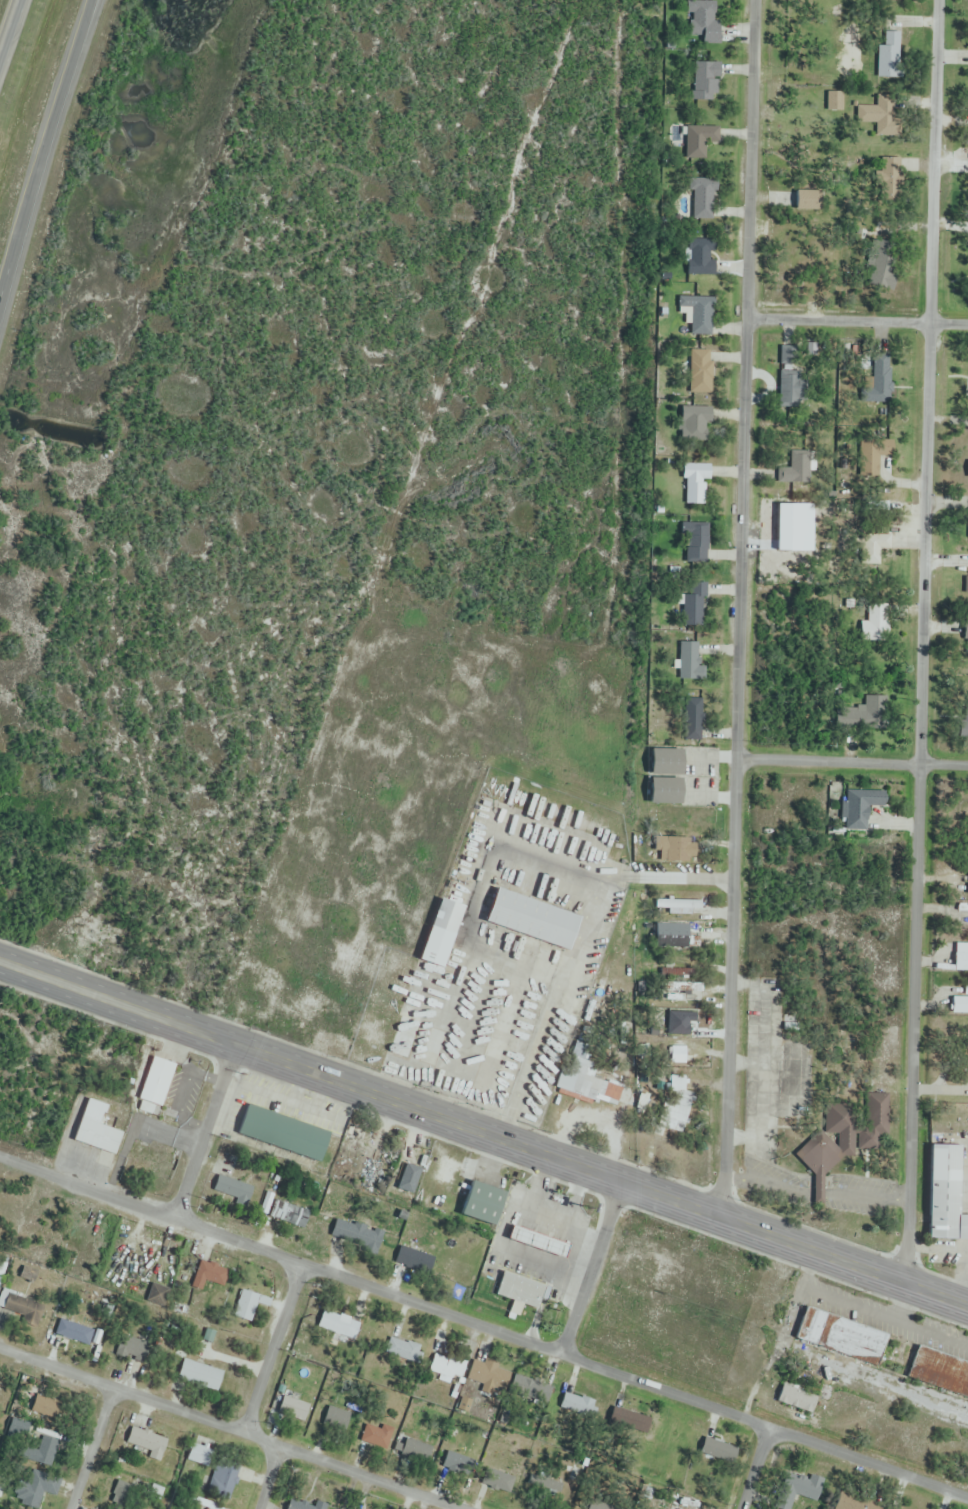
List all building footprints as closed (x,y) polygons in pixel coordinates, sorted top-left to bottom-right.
[(702,45),(718,45),(718,1),(688,1),(688,38),(702,38),(702,45)] [(901,32),(879,32),(879,81),(901,81),(901,32)] [(694,62),(694,100),(719,100),(719,62),(694,62)] [(843,92),(828,92),(828,110),(843,110),(843,92)] [(857,123),(877,123),(877,136),(893,137),(894,95),(877,95),(877,106),(858,106),(857,123)] [(719,143),(719,127),(687,127),(687,159),(707,159),(707,143),(719,143)] [(893,170),(876,170),(876,187),(893,187),(893,170)] [(714,179),(691,179),(692,220),(715,219),(714,179)] [(821,192),(796,192),(796,211),(821,211),(821,192)] [(715,276),(715,239),(688,239),(688,276),(715,276)] [(874,273),(870,276),(878,284),(895,267),(880,252),(866,265),(874,273)] [(679,317),(691,317),(691,335),(713,335),(713,298),(679,297),(679,317)] [(712,351),(690,351),(690,393),(712,393),(712,351)] [(780,371),(780,406),(806,406),(806,371),(780,371)] [(859,381),(859,405),(885,405),(885,381),(859,381)] [(710,407),(682,407),(682,441),(710,441),(710,407)] [(882,469),(882,442),(861,442),(861,469),(882,469)] [(811,451),(791,451),(791,469),(781,469),(781,483),(811,483),(811,451)] [(708,465),(685,465),(684,505),(707,505),(708,465)] [(708,523),(684,523),(683,561),(708,562),(708,523)] [(682,627),(704,627),(704,583),(682,583),(682,627)] [(888,608),(868,608),(868,622),(861,622),(861,636),(888,636),(888,608)] [(698,643),(680,642),(679,680),(705,680),(705,668),(698,668),(698,643)] [(685,741),(703,741),(703,699),(685,699),(685,741)] [(836,709),(836,729),(877,729),(877,709),(836,709)] [(651,775),(682,775),(682,750),(651,750),(651,775)] [(650,805),(681,805),(681,779),(650,779),(650,805)] [(867,807),(885,807),(885,793),(846,792),(844,831),(866,831),(867,807)] [(654,856),(688,856),(688,843),(654,843),(654,856)] [(496,890),(485,924),(568,951),(579,917),(496,890)] [(420,962),(445,969),(462,906),(438,899),(420,962)] [(669,914),(701,914),(701,900),(656,900),(656,909),(669,909),(669,914)] [(657,926),(657,948),(699,948),(699,937),(678,937),(678,926),(657,926)] [(955,944),(955,971),(967,971),(967,944),(955,944)] [(704,983),(658,983),(658,1001),(704,1001),(704,983)] [(952,997),(952,1015),(967,1015),(967,997),(952,997)] [(420,1023),(402,1017),(389,1054),(408,1060),(420,1023)] [(557,1087),(615,1110),(623,1089),(591,1077),(601,1053),(574,1043),(557,1087)] [(672,1062),(685,1062),(685,1048),(672,1048),(672,1062)] [(162,1107),(175,1064),(152,1057),(139,1100),(162,1107)] [(658,1126),(678,1131),(692,1081),(671,1076),(658,1126)] [(794,1155),(822,1184),(823,1176),(849,1151),(871,1152),(888,1136),(890,1095),(868,1093),(866,1122),(855,1111),(836,1110),(827,1118),(827,1123),(794,1155)] [(330,1131),(247,1105),(238,1135),(321,1160),(330,1131)] [(122,1131),(80,1118),(73,1141),(115,1155),(122,1131)] [(355,1141),(347,1137),(338,1160),(346,1163),(355,1141)] [(967,1239),(967,1215),(959,1215),(960,1146),(931,1146),(929,1239),(967,1239)] [(413,1195),(421,1176),(413,1173),(405,1192),(413,1195)] [(254,1187),(218,1175),(213,1192),(248,1204),(254,1187)] [(461,1215),(494,1225),(505,1191),(471,1181),(461,1215)] [(310,1211),(275,1200),(269,1217),(304,1229),(310,1211)] [(378,1254),(384,1232),(330,1217),(327,1227),(333,1228),(330,1239),(378,1254)] [(567,1243),(514,1224),(509,1239),(562,1258),(567,1243)] [(395,1264),(419,1272),(425,1254),(400,1247),(395,1264)] [(213,1285),(221,1288),(227,1270),(200,1261),(192,1288),(210,1294),(213,1285)] [(496,1295),(514,1300),(510,1314),(519,1316),(523,1304),(543,1311),(550,1287),(503,1272),(496,1295)] [(149,1303),(164,1305),(166,1288),(151,1285),(149,1303)] [(30,1324),(40,1307),(6,1288),(0,1299),(0,1307),(30,1324)] [(263,1302),(248,1290),(232,1310),(247,1323),(263,1302)] [(878,1365),(887,1332),(805,1308),(795,1341),(878,1365)] [(359,1323),(323,1311),(318,1329),(353,1340),(359,1323)] [(55,1335),(89,1346),(94,1330),(60,1319),(55,1335)] [(118,1356),(142,1360),(146,1338),(121,1334),(118,1356)] [(385,1356),(420,1366),(425,1348),(390,1338),(385,1356)] [(916,1347),(907,1380),(967,1398),(967,1362),(916,1347)] [(428,1370),(444,1381),(455,1366),(439,1355),(428,1370)] [(218,1391),(223,1372),(184,1360),(178,1379),(218,1391)] [(467,1382),(498,1393),(505,1370),(474,1360),(467,1382)] [(517,1393),(545,1404),(551,1389),(523,1378),(517,1393)] [(777,1404),(812,1413),(817,1397),(782,1387),(777,1404)] [(0,1388),(0,1410),(6,1412),(13,1393),(0,1388)] [(597,1407),(569,1390),(559,1407),(587,1424),(597,1407)] [(31,1410),(58,1423),(65,1408),(39,1395),(31,1410)] [(304,1423),(311,1406),(284,1395),(277,1413),(304,1423)] [(352,1420),(332,1406),(320,1421),(340,1436),(352,1420)] [(637,1439),(645,1419),(615,1407),(607,1428),(637,1439)] [(7,1434),(27,1441),(33,1426),(13,1418),(7,1434)] [(386,1451),(394,1429),(383,1425),(382,1430),(367,1425),(361,1442),(386,1451)] [(168,1439),(131,1428),(127,1443),(151,1451),(149,1458),(161,1462),(168,1439)] [(732,1442),(704,1436),(700,1455),(728,1461),(732,1442)] [(426,1467),(434,1450),(406,1438),(399,1454),(426,1467)] [(50,1467),(54,1454),(25,1446),(21,1459),(50,1467)] [(229,1488),(239,1467),(221,1458),(210,1478),(229,1488)] [(488,1482),(506,1491),(511,1480),(493,1471),(488,1482)] [(42,1488),(42,1473),(19,1473),(19,1497),(36,1497),(36,1488),(42,1488)] [(565,1484),(527,1473),(524,1482),(563,1493),(565,1484)] [(796,1473),(773,1485),(785,1508),(808,1496),(796,1473)] [(328,1505),(317,1501),(316,1506),(290,1498),(287,1508),(326,1508),(328,1505)]
